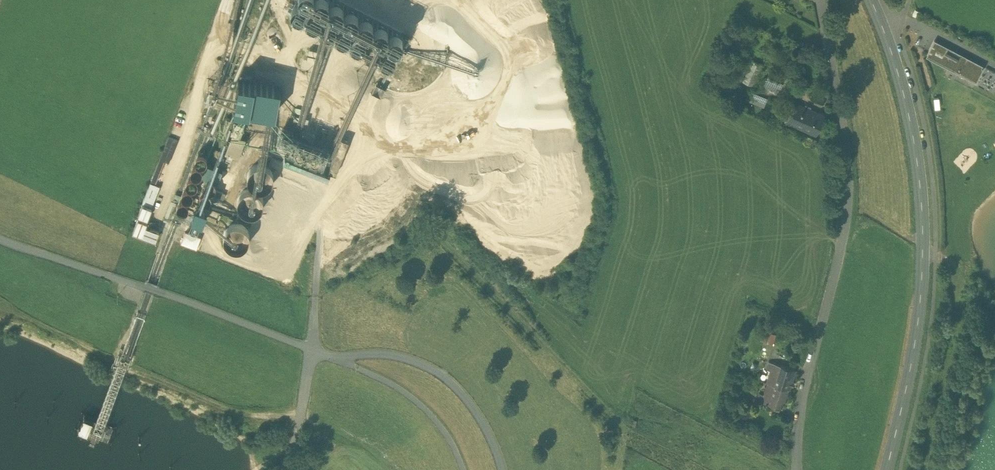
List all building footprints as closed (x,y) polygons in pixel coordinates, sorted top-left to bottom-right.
[(300,12),(304,10),(305,6),(305,2),(304,0),(290,0),(289,3),(289,6),(291,10),(294,12),(297,13),(300,12)] [(331,10),(335,10),(338,9),(341,6),(342,2),(341,0),(326,0),(326,1),(326,5),(328,8),(331,10)] [(346,18),(350,18),(353,17),(355,14),(356,11),(356,7),(354,4),(351,2),(349,2),(346,2),(342,4),(340,8),(340,12),(342,16),(346,18)] [(307,16),(310,19),(313,20),(317,19),(320,16),(322,13),(322,9),(320,6),(317,3),(313,3),(310,3),(307,6),(305,9),(305,13),(307,16)] [(357,23),(360,25),(364,26),(368,25),(370,23),(372,20),(372,16),(370,13),(367,10),(364,10),(360,10),(357,13),(356,16),(356,20),(357,23)] [(322,25),(326,27),(330,27),(333,25),(336,22),(336,18),(334,14),(331,12),(327,11),(323,13),(320,17),(320,21),(322,25)] [(374,32),(378,34),(382,33),(386,31),(387,27),(387,23),(385,19),(383,17),(380,17),(377,17),(373,19),(371,22),(370,26),(372,30),(374,32)] [(337,32),(340,34),(345,34),(349,31),(350,27),(349,22),(347,20),(344,19),(341,19),(337,21),(335,24),(335,28),(337,32)] [(390,41),(394,42),(398,41),(401,39),(402,35),(402,32),(400,28),(398,26),(394,25),(391,26),(388,28),(386,31),(386,35),(388,39),(390,41)] [(349,37),(352,40),(355,42),(359,42),(362,40),(364,38),(365,34),(364,30),(362,28),(359,26),(357,26),(354,27),(351,29),(349,33),(349,37)] [(367,48),(371,49),(375,49),(378,45),(379,41),(378,37),(375,35),(372,34),(369,34),(366,36),(364,40),(364,44),(367,48)] [(985,65),(935,39),(927,54),(977,80),(985,65)] [(380,54),(383,57),(387,57),(391,56),(394,53),(395,49),(394,45),(392,43),(389,41),(386,41),(384,41),(380,44),(379,47),(379,51),(380,54)] [(280,86),(239,78),(233,105),(274,113),(280,86)] [(216,83),(208,80),(205,90),(214,93),(216,83)] [(768,98),(748,90),(744,101),(764,109),(768,98)] [(826,117),(795,104),(787,123),(817,136),(826,117)] [(245,125),(226,117),(222,128),(240,136),(245,125)] [(224,152),(238,154),(239,149),(241,149),(243,139),(237,138),(237,137),(227,136),(224,152)] [(204,153),(201,152),(199,152),(197,153),(196,154),(195,156),(195,158),(195,159),(196,161),(197,163),(199,164),(201,164),(203,163),(205,162),(206,160),(206,158),(206,156),(205,154),(204,153)] [(248,180),(251,185),(255,188),(260,189),(265,188),(269,186),(272,182),(274,178),(273,173),(272,169),(269,166),(264,163),(258,163),(253,165),(249,170),(248,175),(248,180)] [(199,165),(197,164),(195,164),(193,165),(191,166),(190,168),(190,170),(190,171),(191,173),(193,174),(194,175),(196,176),(198,175),(200,174),(201,172),(202,170),(202,168),(201,166),(199,165)] [(195,176),(192,176),(190,176),(188,176),(187,178),(186,179),(186,181),(186,183),(187,185),(188,186),(190,187),(192,187),(194,187),(196,185),(197,184),(197,182),(197,180),(196,178),(195,176)] [(215,182),(214,180),(212,179),(210,179),(209,179),(207,180),(206,182),(205,184),(205,185),(205,187),(207,189),(208,190),(210,190),(212,190),(214,189),(215,187),(216,186),(216,184),(215,182)] [(150,183),(142,204),(152,207),(160,187),(150,183)] [(190,189),(188,188),(186,188),(184,189),(183,190),(182,192),(181,194),(181,195),(182,197),(184,199),(186,200),(188,200),(190,199),(192,198),(193,196),(193,194),(193,192),(192,190),(190,189)] [(239,209),(242,213),(246,215),(251,215),(256,214),(260,211),(262,207),(263,202),(262,197),(259,192),(254,190),(249,189),(244,191),(240,194),(237,199),(237,204),(239,209)] [(210,193),(208,192),(207,191),(205,190),(203,191),(201,192),(200,193),(199,195),(199,197),(200,198),(201,200),(202,201),(204,202),(206,201),(208,200),(210,199),(210,197),(210,195),(210,193)] [(185,201),(183,200),(181,200),(179,201),(178,202),(177,204),(176,206),(176,207),(177,209),(179,210),(181,211),(183,212),(185,211),(187,210),(188,208),(188,206),(188,204),(187,202),(185,201)] [(143,205),(138,216),(147,220),(152,209),(143,205)] [(201,216),(192,213),(190,219),(205,225),(211,209),(205,207),(201,216)] [(138,219),(132,232),(155,241),(159,232),(145,227),(147,223),(138,219)] [(242,249),(246,245),(248,241),(249,236),(248,232),(245,228),(241,225),(236,224),(231,225),(227,227),(224,231),(222,237),(223,242),(226,247),(231,250),(237,251),(242,249)] [(181,245),(197,248),(200,236),(183,232),(181,245)] [(766,331),(763,341),(774,344),(777,334),(766,331)] [(772,364),(767,384),(789,391),(795,370),(772,364)] [(767,384),(761,404),(783,411),(789,391),(767,384)]
